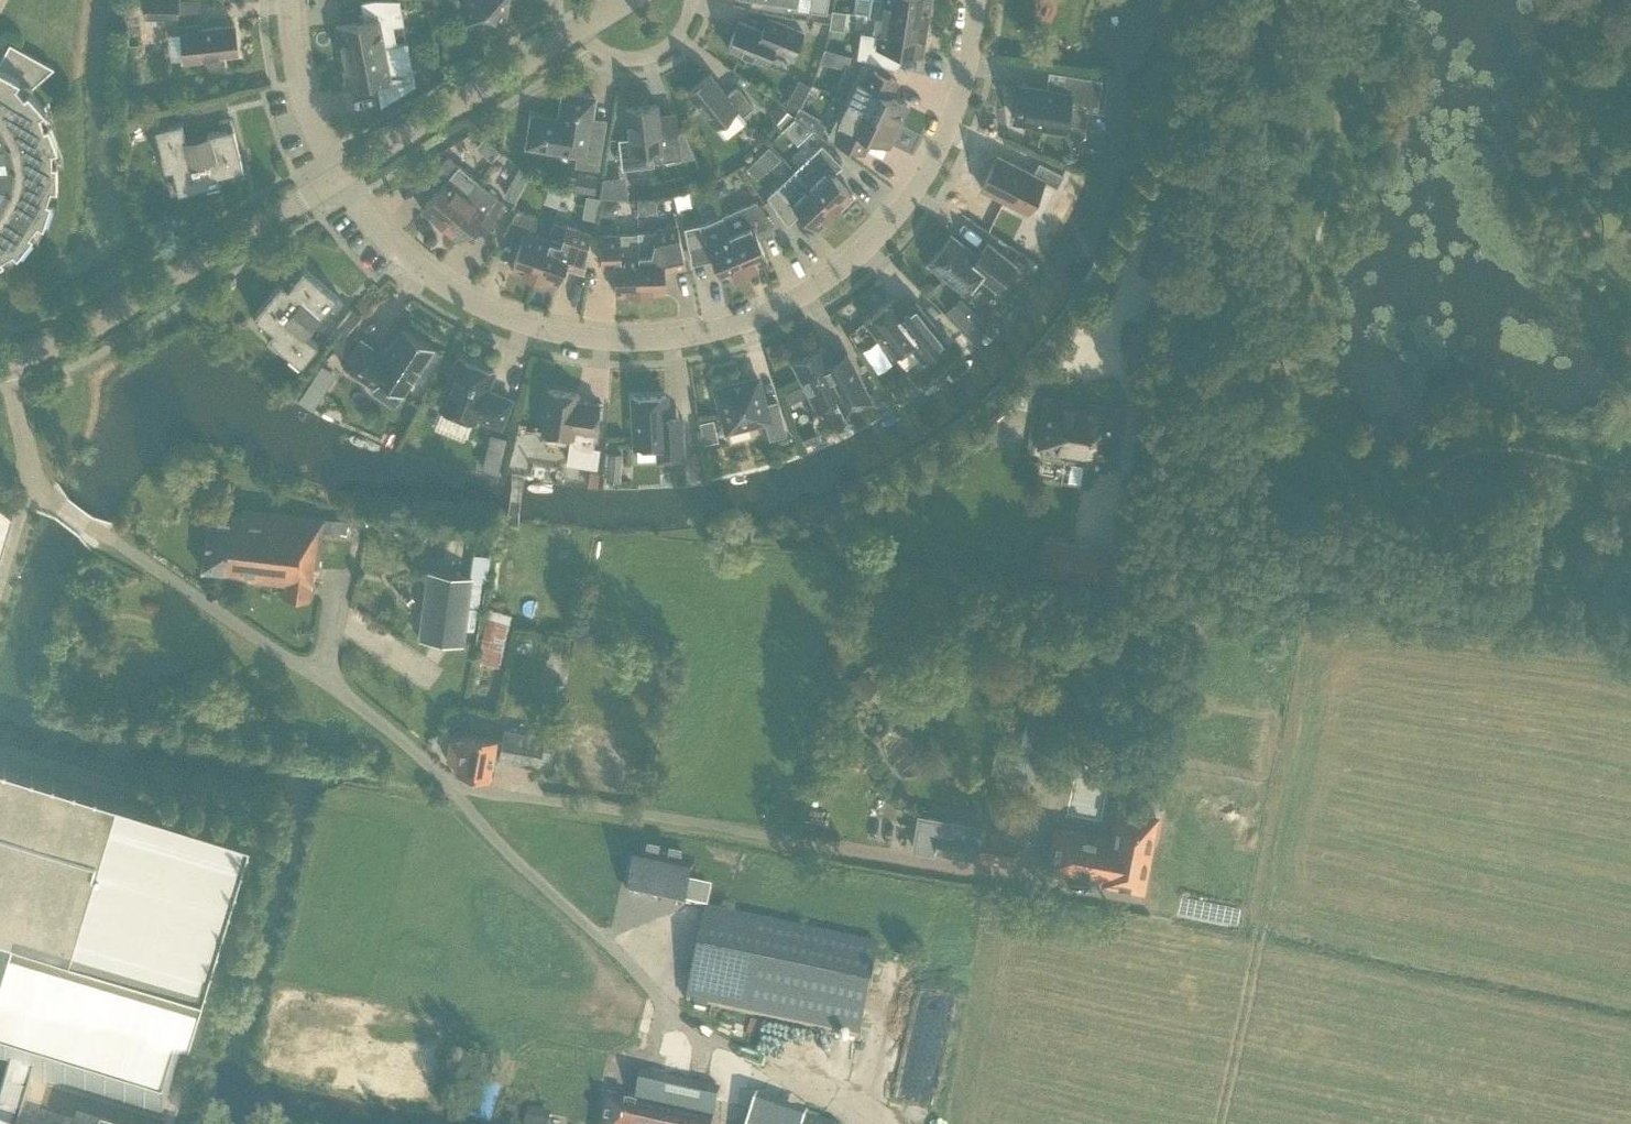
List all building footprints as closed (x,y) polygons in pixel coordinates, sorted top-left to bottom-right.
[(144,18),(179,18),(179,0),(144,0),(144,18)] [(345,53),(397,43),(394,24),(403,22),(399,0),(363,0),(361,1),(364,19),(336,24),(339,39),(342,38),(345,53)] [(507,0),(467,0),(464,22),(503,28),(507,0)] [(807,8),(826,11),(828,0),(808,0),(807,8)] [(882,15),(926,22),(929,0),(870,0),(868,13),(882,15)] [(921,51),(926,22),(881,15),(879,32),(860,29),(856,55),(895,61),(897,47),(921,51)] [(766,30),(738,19),(727,46),(766,62),(772,46),(792,55),(803,30),(772,17),(766,30)] [(237,52),(234,22),(201,26),(200,23),(180,25),(184,62),(205,59),(204,56),(206,56),(207,65),(211,68),(222,66),(225,63),(224,53),(237,52)] [(9,41),(0,58),(0,258),(16,249),(17,250),(41,219),(43,220),(56,183),(57,183),(56,143),(57,143),(44,106),(45,105),(29,88),(54,66),(9,41)] [(376,77),(381,104),(415,83),(411,60),(407,41),(397,43),(345,53),(347,68),(344,68),(347,83),(376,77)] [(846,99),(897,124),(907,104),(883,92),(891,76),(863,63),(846,99)] [(1032,126),(1064,131),(1069,102),(1097,107),(1102,77),(1049,69),(1046,88),(1019,84),(1014,118),(1033,121),(1032,126)] [(726,93),(709,72),(687,90),(715,124),(736,106),(742,114),(753,105),(737,84),(726,93)] [(799,76),(787,98),(798,104),(810,82),(799,76)] [(532,114),(527,144),(577,152),(575,163),(599,167),(605,127),(590,124),(594,96),(563,91),(559,119),(532,114)] [(897,124),(846,99),(829,135),(857,148),(864,132),(888,143),(897,124)] [(629,136),(619,138),(622,167),(652,163),(652,160),(694,155),(683,130),(661,133),(657,103),(626,106),(629,136)] [(178,190),(220,180),(220,179),(244,174),(243,166),(233,124),(232,124),(231,117),(218,120),(220,127),(185,135),(181,119),(168,122),(166,115),(154,118),(155,125),(165,167),(171,191),(178,189),(178,190)] [(807,182),(834,211),(852,193),(832,172),(842,163),(824,144),(809,158),(817,172),(807,182)] [(1033,173),(997,154),(981,187),(1027,210),(1043,179),(1057,186),(1063,173),(1039,161),(1033,173)] [(440,223),(477,179),(448,155),(426,174),(440,185),(422,208),(440,223)] [(793,168),(767,194),(784,219),(797,206),(817,227),(834,211),(807,182),(793,168)] [(510,199),(524,175),(514,169),(500,193),(510,199)] [(477,179),(440,223),(459,239),(478,217),(492,229),(507,204),(477,179)] [(652,197),(621,198),(620,191),(595,192),(595,219),(618,218),(618,201),(630,201),(631,215),(652,214),(652,197)] [(724,218),(729,231),(729,232),(745,270),(757,265),(756,264),(768,259),(756,232),(773,225),(757,201),(745,206),(745,208),(739,211),(724,218)] [(534,276),(547,237),(535,233),(537,215),(517,208),(503,233),(521,239),(511,267),(523,271),(522,272),(534,276)] [(705,221),(684,226),(690,257),(711,252),(722,278),(734,274),(734,275),(745,270),(729,232),(729,231),(724,218),(722,214),(705,221)] [(589,232),(554,219),(547,237),(534,276),(545,280),(546,279),(557,283),(567,255),(585,261),(589,232)] [(638,232),(640,292),(664,291),(663,262),(684,258),(676,223),(656,231),(639,231),(639,232),(638,232)] [(615,293),(640,292),(638,232),(600,234),(602,264),(614,264),(615,293)] [(996,287),(1014,264),(987,241),(977,254),(951,233),(928,261),(965,290),(979,273),(996,287)] [(295,275),(290,270),(281,279),(253,312),(263,321),(258,326),(267,335),(300,363),(318,342),(305,331),(329,303),(334,308),(342,299),(336,294),(337,294),(303,265),(295,275)] [(915,299),(902,310),(892,298),(866,319),(895,354),(908,343),(921,360),(947,339),(915,299)] [(958,329),(970,318),(953,301),(942,312),(958,329)] [(361,314),(352,306),(337,322),(347,330),(361,314)] [(402,325),(384,353),(361,337),(343,365),(375,386),(380,378),(403,393),(424,360),(426,362),(433,351),(431,350),(434,346),(402,325)] [(793,361),(814,403),(835,393),(845,413),(871,400),(847,352),(830,361),(823,346),(793,361)] [(486,391),(494,370),(459,356),(439,405),(475,419),(476,415),(501,425),(511,398),(494,391),(493,393),(486,391)] [(336,372),(321,362),(297,398),(312,408),(336,372)] [(893,367),(882,375),(889,385),(900,378),(893,367)] [(769,437),(786,433),(779,403),(766,406),(758,376),(715,387),(717,392),(714,393),(717,406),(720,405),(726,430),(765,419),(769,437)] [(578,399),(579,392),(548,388),(541,430),(573,435),(574,429),(595,432),(599,402),(578,399)] [(655,459),(684,458),(682,415),(667,415),(666,394),(633,396),(635,443),(654,442),(655,459)] [(1112,411),(1048,401),(1041,443),(1043,443),(1042,454),(1089,461),(1090,450),(1106,453),(1112,411)] [(713,419),(701,422),(702,429),(714,426),(713,419)] [(622,451),(608,450),(606,478),(620,479),(622,451)] [(13,510),(0,500),(0,551),(13,510)] [(317,567),(323,518),(242,509),(241,513),(210,509),(202,569),(247,575),(247,579),(284,583),(282,596),(309,599),(311,586),(313,566),(317,567)] [(427,568),(418,637),(464,643),(473,575),(427,568)] [(489,608),(476,667),(496,672),(509,613),(489,608)] [(447,757),(457,765),(457,769),(490,775),(493,756),(498,757),(498,758),(539,765),(545,735),(503,727),(501,738),(464,732),(463,736),(450,739),(447,757)] [(1011,752),(1007,768),(1054,777),(1057,761),(1011,752)] [(11,1072),(33,1078),(162,1118),(249,834),(0,757),(0,1068),(11,1072)] [(1069,769),(1068,808),(1100,809),(1101,770),(1069,769)] [(1156,816),(1119,809),(1113,840),(1056,829),(1049,866),(1119,879),(1118,884),(1142,888),(1150,846),(1153,846),(1158,821),(1155,820),(1156,816)] [(918,819),(913,849),(1012,866),(1016,838),(989,833),(988,836),(981,835),(983,826),(928,817),(927,821),(918,819)] [(631,876),(627,896),(684,908),(693,866),(636,853),(635,860),(631,859),(627,875),(631,876)] [(858,1037),(878,947),(707,910),(687,1000),(858,1037)] [(737,1090),(744,1076),(716,1063),(710,1077),(737,1090)] [(21,1119),(22,1116),(25,1106),(26,1102),(33,1078),(11,1072),(3,1098),(2,1102),(0,1109),(0,1123),(20,1123),(21,1119)] [(719,1089),(642,1072),(636,1101),(608,1094),(601,1123),(712,1123),(719,1089)] [(522,1123),(544,1123),(543,1110),(522,1112),(522,1123)]
